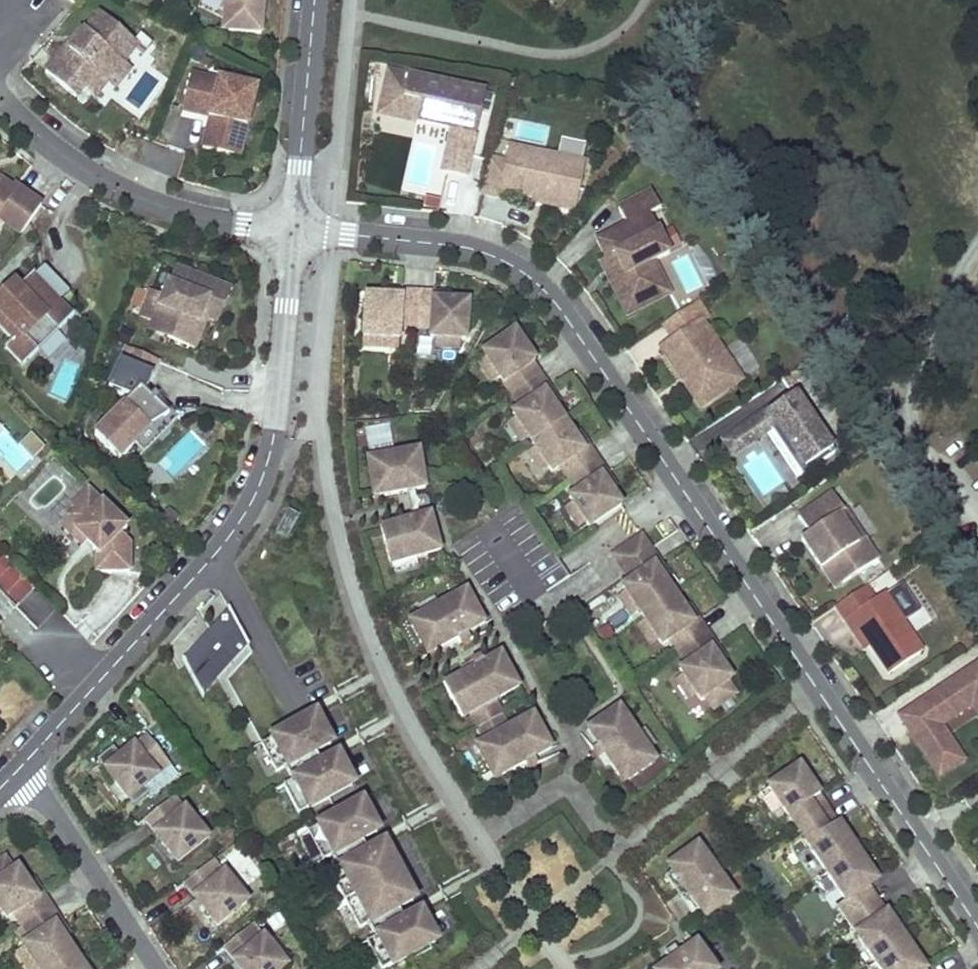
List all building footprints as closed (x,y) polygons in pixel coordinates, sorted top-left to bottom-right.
[(225,2),(223,31),(261,34),(263,7),(264,0),(221,0),(225,2)] [(140,44),(102,12),(72,48),(68,46),(47,70),(63,84),(78,96),(85,87),(96,96),(109,81),(125,62),(140,44)] [(109,81),(116,88),(133,69),(125,62),(109,81)] [(191,75),(182,111),(197,115),(209,118),(202,149),(239,158),(255,91),(191,75)] [(484,94),(407,77),(403,99),(420,103),(416,123),(450,130),(441,173),(455,176),(466,178),(484,94)] [(403,99),(398,119),(416,123),(420,103),(403,99)] [(505,162),(489,158),(481,194),(498,198),(499,192),(530,198),(575,208),(586,163),(508,146),(505,162)] [(22,231),(42,203),(16,184),(14,188),(0,178),(0,215),(22,231)] [(652,192),(618,209),(626,225),(596,241),(605,260),(615,281),(609,283),(615,296),(620,305),(651,290),(641,269),(654,262),(669,255),(649,215),(660,210),(652,192)] [(605,260),(599,263),(609,283),(615,281),(605,260)] [(651,290),(620,305),(626,317),(670,295),(654,262),(641,269),(651,290)] [(12,341),(5,347),(22,366),(72,318),(59,304),(70,294),(53,276),(43,265),(17,290),(0,306),(0,328),(12,341)] [(218,316),(228,291),(176,270),(170,285),(168,285),(162,298),(153,321),(152,322),(170,329),(167,336),(188,346),(203,310),(218,316)] [(0,298),(0,306),(17,290),(13,285),(0,298)] [(162,298),(149,292),(139,315),(153,321),(162,298)] [(361,303),(358,337),(364,337),(389,339),(394,340),(395,326),(411,327),(413,293),(397,292),(396,298),(379,297),(379,304),(361,303)] [(413,293),(411,327),(427,329),(426,338),(431,339),(456,340),(462,341),(464,302),(446,301),(429,300),(430,294),(413,293)] [(696,302),(663,325),(674,340),(664,347),(673,361),(670,363),(681,379),(684,377),(687,382),(684,384),(689,391),(695,401),(703,396),(708,403),(734,385),(725,372),(731,368),(720,351),(718,353),(710,339),(712,338),(701,323),(708,319),(696,302)] [(188,346),(193,349),(199,335),(206,319),(215,323),(218,316),(203,310),(188,346)] [(152,322),(149,329),(167,336),(170,329),(152,322)] [(511,330),(479,352),(482,356),(496,377),(508,395),(537,375),(528,362),(531,360),(511,330)] [(364,337),(363,347),(388,349),(389,339),(364,337)] [(431,339),(431,349),(456,350),(456,340),(431,339)] [(158,361),(126,347),(108,389),(130,398),(94,433),(118,458),(134,442),(133,441),(147,427),(148,428),(160,422),(169,418),(144,393),(158,361)] [(664,347),(660,349),(670,363),(673,361),(664,347)] [(482,356),(473,362),(488,383),(496,377),(482,356)] [(740,381),(731,368),(725,372),(734,385),(740,381)] [(537,375),(508,395),(516,407),(508,413),(511,417),(526,438),(528,442),(560,420),(551,406),(541,392),(546,389),(537,375)] [(551,406),(556,403),(546,389),(541,392),(551,406)] [(795,394),(751,425),(760,438),(768,432),(772,430),(803,475),(835,453),(795,394)] [(703,396),(695,401),(700,408),(708,403),(703,396)] [(511,417),(503,423),(517,444),(526,438),(511,417)] [(528,442),(531,446),(545,467),(548,471),(556,466),(565,479),(594,459),(585,445),(580,449),(570,435),(560,420),(528,442)] [(751,425),(725,442),(732,453),(734,455),(760,438),(751,425)] [(772,430),(768,432),(798,478),(803,475),(772,430)] [(585,445),(575,431),(570,435),(580,449),(585,445)] [(42,449),(30,437),(19,448),(30,460),(42,449)] [(725,442),(717,448),(724,458),(732,453),(725,442)] [(389,445),(365,449),(366,459),(391,455),(389,445)] [(531,446),(523,452),(537,472),(545,467),(531,446)] [(365,465),(370,497),(403,492),(411,491),(422,489),(419,475),(421,474),(421,472),(420,465),(419,459),(418,456),(416,456),(415,451),(391,455),(366,459),(364,460),(365,465)] [(574,491),(566,496),(569,502),(583,522),(586,526),(618,505),(608,490),(598,476),(603,473),(594,459),(565,479),(574,491)] [(608,490),(613,487),(603,473),(598,476),(608,490)] [(125,529),(87,491),(71,507),(76,511),(60,527),(80,546),(84,542),(88,538),(95,545),(91,549),(97,555),(95,557),(95,572),(128,572),(128,546),(118,536),(125,529)] [(411,491),(403,492),(409,520),(417,518),(411,491)] [(834,492),(799,516),(811,532),(803,538),(815,555),(823,568),(832,563),(845,582),(879,559),(865,538),(859,542),(839,514),(846,510),(834,492)] [(452,545),(507,627),(530,612),(525,605),(537,598),(569,576),(519,500),(452,545)] [(569,502),(561,507),(575,528),(583,522),(569,502)] [(865,538),(846,510),(839,514),(859,542),(865,538)] [(283,540),(295,517),(285,511),(272,534),(283,540)] [(409,520),(377,529),(385,561),(387,566),(389,565),(413,558),(437,552),(435,547),(437,547),(437,543),(436,537),(434,531),(433,529),(431,529),(427,515),(417,518),(409,520)] [(638,534),(609,554),(618,567),(647,548),(638,534)] [(88,538),(84,542),(91,549),(95,545),(88,538)] [(647,548),(618,567),(623,575),(627,580),(619,585),(622,590),(636,611),(639,615),(672,592),(662,578),(653,564),(656,561),(647,548)] [(39,626),(55,612),(0,550),(0,581),(39,626)] [(389,565),(392,575),(416,568),(413,558),(389,565)] [(662,578),(666,575),(656,561),(653,564),(662,578)] [(832,563),(823,568),(837,587),(845,582),(832,563)] [(889,571),(865,587),(874,600),(883,594),(901,620),(916,611),(889,571)] [(865,587),(835,607),(844,621),(850,617),(869,647),(888,675),(922,652),(901,620),(883,594),(874,600),(865,587)] [(622,590),(614,596),(628,616),(636,611),(622,590)] [(418,615),(406,622),(424,655),(444,645),(455,639),(481,624),(479,621),(481,620),(479,616),(477,611),(474,607),(471,603),(470,604),(463,591),(436,606),(418,615)] [(667,639),(675,651),(704,632),(695,618),(691,620),(682,606),(672,592),(639,615),(642,619),(656,639),(659,644),(667,639)] [(431,597),(413,606),(418,615),(436,606),(431,597)] [(695,618),(685,604),(682,606),(691,620),(695,618)] [(21,609),(12,616),(27,636),(36,630),(21,609)] [(234,642),(239,651),(245,645),(228,613),(222,620),(231,637),(229,639),(234,642)] [(850,617),(844,621),(855,637),(863,650),(869,647),(850,617)] [(633,624),(647,645),(656,639),(642,619),(633,624)] [(222,620),(181,664),(198,696),(221,671),(239,651),(234,642),(229,639),(231,637),(222,620)] [(704,632),(675,651),(684,664),(677,669),(680,674),(694,694),(697,699),(702,696),(710,709),(733,694),(724,680),(728,678),(718,663),(708,649),(713,645),(704,632)] [(444,645),(448,651),(459,645),(455,639),(444,645)] [(723,659),(713,645),(708,649),(718,663),(723,659)] [(472,669),(441,686),(459,719),(467,715),(475,728),(500,714),(493,701),(516,688),(508,673),(509,673),(508,669),(504,662),(502,658),(500,655),(498,656),(498,655),(472,669)] [(977,709),(977,669),(903,718),(913,732),(921,744),(939,772),(958,759),(932,720),(939,716),(942,720),(972,700),(977,709)] [(680,674),(672,679),(686,700),(694,694),(680,674)] [(300,714),(255,736),(275,773),(283,769),(306,758),(328,745),(310,708),(300,714)] [(609,767),(624,785),(653,760),(645,750),(632,735),(612,711),(599,721),(598,720),(597,720),(593,722),(590,724),(589,725),(587,726),(585,729),(583,732),(583,733),(584,734),(582,735),(601,758),(609,767)] [(474,746),(492,779),(549,748),(548,747),(549,746),(548,743),(546,738),(542,731),(540,729),(538,729),(530,714),(507,727),(500,714),(475,728),(482,741),(474,746)] [(652,744),(640,729),(632,735),(645,750),(652,744)] [(112,747),(96,760),(132,805),(148,793),(142,786),(169,766),(146,737),(120,757),(112,747)] [(291,782),(282,786),(297,815),(351,787),(336,758),(313,771),(291,782)] [(306,758),(283,769),(291,782),(313,771),(306,758)] [(601,758),(596,762),(604,772),(609,767),(601,758)] [(768,787),(788,817),(790,815),(808,842),(807,844),(845,901),(837,907),(879,968),(924,968),(868,886),(877,881),(799,766),(768,787)] [(173,797),(143,820),(176,862),(206,839),(173,797)] [(315,827),(306,832),(322,861),(331,856),(353,845),(375,832),(360,804),(337,817),(315,827)] [(353,845),(331,856),(338,869),(360,858),(353,845)] [(338,869),(329,874),(358,929),(367,925),(389,913),(412,901),(383,846),(360,858),(338,869)] [(704,915),(705,917),(732,899),(696,849),(670,867),(673,871),(704,915)] [(3,859),(0,860),(0,913),(1,915),(5,920),(12,915),(20,928),(49,908),(40,895),(35,898),(27,886),(16,869),(11,871),(3,859)] [(212,861),(183,884),(216,926),(245,903),(212,861)] [(673,871),(665,877),(695,920),(704,915),(673,871)] [(40,895),(32,882),(27,886),(35,898),(40,895)] [(20,928),(29,940),(21,946),(25,953),(36,968),(51,968),(73,954),(62,938),(54,925),(59,922),(49,908),(20,928)] [(389,913),(367,925),(374,938),(396,926),(389,913)] [(380,968),(384,968),(435,942),(419,914),(396,926),(374,938),(365,942),(380,968)] [(67,935),(59,922),(54,925),(62,938),(67,935)] [(222,948),(239,968),(281,968),(284,967),(251,925),(222,948)] [(664,968),(710,968),(694,947),(670,965),(664,968)] [(17,958),(24,968),(36,968),(25,953),(17,958)] [(73,954),(51,968),(83,968),(73,954)]
